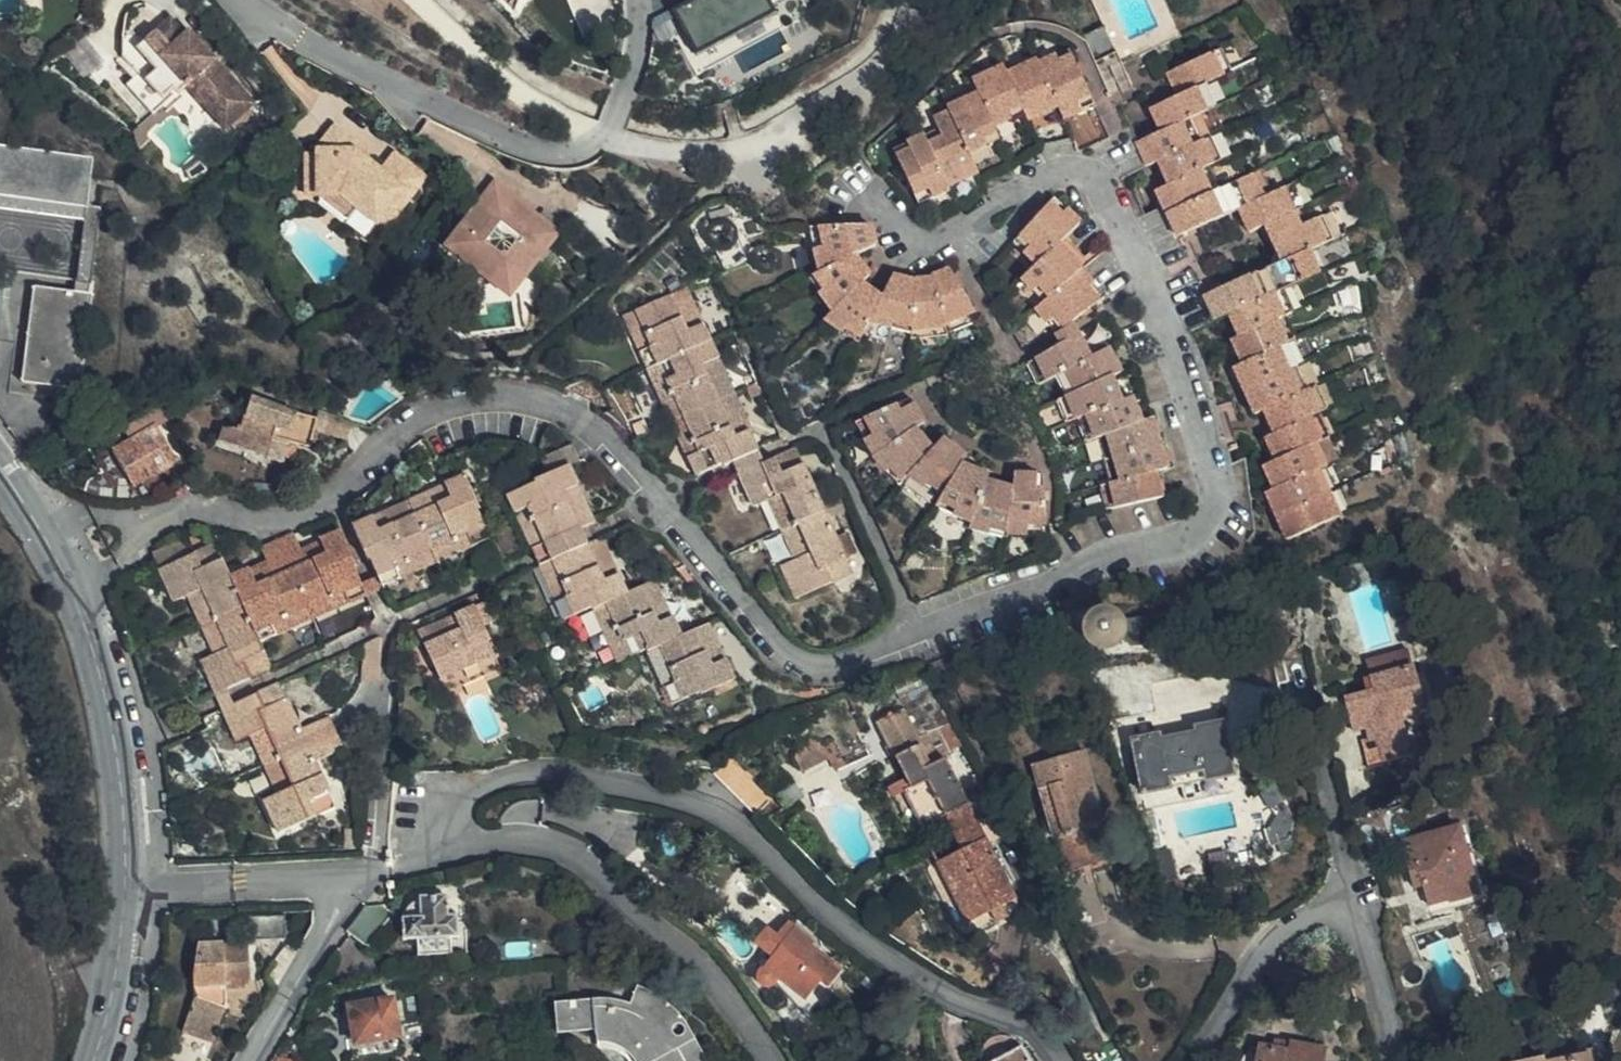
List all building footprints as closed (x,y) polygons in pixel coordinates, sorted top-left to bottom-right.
[(670,8),(686,38),(688,42),(732,19),(733,20),(733,21),(734,22),(735,22),(736,23),(737,23),(738,23),(739,23),(740,23),(742,23),(743,22),(744,22),(745,22),(746,20),(747,20),(747,19),(748,19),(748,17),(748,16),(748,14),(748,12),(770,0),(684,0),(670,8)] [(257,103),(172,14),(142,42),(227,132),(257,103)] [(1175,69),(1185,93),(1207,84),(1215,81),(1235,73),(1224,49),(1175,69)] [(1046,51),(1021,63),(1024,67),(1027,71),(1029,73),(1044,90),(1058,107),(1064,112),(1073,123),(1091,110),(1088,100),(1101,94),(1081,51),(1068,56),(1066,50),(1048,57),(1046,51)] [(1044,90),(1029,73),(1016,78),(1031,113),(1036,123),(1064,112),(1058,107),(1044,90)] [(1031,113),(1016,78),(1013,74),(980,87),(986,100),(997,127),(1031,113)] [(1215,81),(1207,84),(1218,110),(1225,107),(1215,81)] [(1193,121),(1199,118),(1218,110),(1207,84),(1185,93),(1158,106),(1168,131),(1193,121)] [(955,112),(956,115),(973,157),(1004,144),(997,127),(986,100),(955,112)] [(1073,123),(1064,112),(1070,124),(1073,123)] [(948,141),(934,147),(952,192),(982,179),(973,157),(956,115),(941,120),(948,141)] [(1202,143),(1209,140),(1199,118),(1193,121),(1202,143)] [(1152,164),(1165,159),(1202,143),(1193,121),(1168,131),(1143,141),(1152,164)] [(340,158),(349,147),(329,128),(319,139),(340,158)] [(83,195),(84,187),(81,187),(86,145),(0,132),(0,182),(83,195)] [(1220,136),(1213,140),(1223,163),(1230,160),(1220,136)] [(363,159),(349,147),(340,158),(319,139),(310,149),(310,164),(300,163),(299,197),(320,197),(350,221),(368,233),(376,226),(382,232),(421,183),(391,158),(375,177),(358,164),(363,159)] [(952,192),(934,147),(931,139),(901,152),(922,207),(935,202),(936,205),(954,197),(952,192)] [(1210,168),(1218,165),(1223,163),(1213,140),(1209,140),(1202,143),(1165,159),(1173,183),(1210,168)] [(1221,193),(1229,190),(1218,165),(1210,168),(1221,193)] [(1161,189),(1171,214),(1221,193),(1210,168),(1173,183),(1161,189)] [(1265,201),(1275,196),(1266,175),(1255,178),(1265,201)] [(1179,238),(1241,212),(1265,201),(1255,178),(1229,190),(1221,193),(1171,214),(1169,216),(1179,238)] [(78,207),(68,279),(86,281),(87,270),(84,269),(93,197),(83,195),(0,182),(0,196),(78,207)] [(508,211),(516,203),(498,188),(487,201),(495,211),(508,211)] [(1296,214),(1304,210),(1295,189),(1287,192),(1296,214)] [(1266,227),(1296,214),(1287,192),(1277,196),(1275,196),(1265,201),(1241,212),(1251,233),(1266,227)] [(340,231),(350,221),(320,197),(310,207),(340,231)] [(556,237),(516,203),(508,211),(495,211),(487,201),(447,249),(483,280),(490,273),(502,283),(513,270),(521,278),(556,237)] [(1039,268),(1072,242),(1084,232),(1061,204),(1018,245),(1039,268)] [(1266,227),(1282,265),(1301,258),(1311,253),(1327,246),(1316,220),(1302,226),(1296,214),(1266,227)] [(1335,242),(1325,217),(1316,220),(1327,246),(1335,242)] [(821,257),(823,275),(860,259),(881,249),(876,230),(815,231),(821,257)] [(1048,305),(1083,276),(1079,272),(1089,264),(1072,242),(1039,268),(1026,281),(1048,305)] [(1301,258),(1311,282),(1321,277),(1311,253),(1301,258)] [(1230,320),(1236,318),(1273,299),(1282,295),(1311,282),(1301,258),(1282,265),(1218,295),(1205,301),(1215,326),(1230,320)] [(860,259),(823,275),(812,280),(836,315),(863,288),(867,287),(875,279),(860,259)] [(503,299),(521,278),(513,270),(502,283),(490,273),(483,280),(503,299)] [(86,281),(68,279),(27,272),(14,369),(72,377),(86,281)] [(953,273),(935,280),(949,335),(979,322),(953,273)] [(1056,337),(1073,328),(1105,303),(1083,276),(1048,305),(1036,314),(1056,337)] [(935,280),(918,285),(914,335),(914,342),(942,341),(950,339),(949,335),(935,280)] [(684,282),(668,289),(685,327),(701,319),(684,282)] [(885,303),(873,326),(914,335),(918,285),(896,282),(885,303)] [(863,288),(836,315),(828,322),(863,346),(873,326),(885,303),(867,287),(863,288)] [(685,327),(668,289),(632,305),(649,341),(638,346),(647,366),(709,338),(701,319),(685,327)] [(1282,295),(1273,299),(1282,322),(1286,320),(1287,320),(1292,318),(1282,295)] [(1273,299),(1236,318),(1230,320),(1240,343),(1253,337),(1277,324),(1282,322),(1273,299)] [(649,341),(632,305),(622,310),(638,346),(649,341)] [(1282,322),(1277,324),(1287,349),(1296,345),(1287,320),(1286,320),(1282,322)] [(1277,324),(1253,337),(1240,343),(1233,345),(1242,369),(1270,357),(1280,352),(1287,349),(1277,324)] [(1063,345),(1078,336),(1073,328),(1056,337),(1063,345)] [(1067,374),(1091,361),(1078,336),(1063,345),(1037,360),(1048,382),(1058,377),(1067,374)] [(709,338),(647,366),(654,382),(666,378),(682,415),(718,399),(702,363),(718,355),(709,338)] [(1280,352),(1287,378),(1297,372),(1287,349),(1280,352)] [(1245,397),(1287,378),(1280,352),(1270,357),(1242,369),(1236,372),(1245,397)] [(1077,396),(1112,382),(1121,377),(1109,353),(1091,361),(1067,374),(1077,396)] [(734,392),(718,355),(702,363),(718,399),(734,392)] [(1048,382),(1037,360),(1028,366),(1039,387),(1048,382)] [(1297,372),(1287,378),(1297,401),(1305,399),(1307,396),(1297,372)] [(1067,400),(1077,396),(1067,374),(1058,377),(1067,400)] [(666,378),(654,382),(671,421),(682,415),(666,378)] [(1297,401),(1287,378),(1245,397),(1255,420),(1263,415),(1297,401)] [(1088,419),(1120,406),(1112,382),(1077,396),(1067,400),(1077,422),(1088,419)] [(734,392),(718,399),(733,436),(746,431),(751,429),(734,392)] [(1307,396),(1305,399),(1310,406),(1321,418),(1325,414),(1317,392),(1307,396)] [(824,417),(815,395),(797,403),(807,425),(824,417)] [(856,423),(866,440),(874,436),(884,453),(913,429),(923,421),(911,397),(856,423)] [(733,436),(718,399),(682,415),(699,451),(688,456),(697,475),(723,463),(726,465),(755,452),(746,431),(733,436)] [(1306,424),(1316,419),(1321,418),(1310,406),(1305,399),(1297,401),(1263,415),(1273,439),(1306,424)] [(1067,426),(1077,422),(1067,400),(1057,404),(1067,426)] [(314,421),(313,419),(245,402),(239,432),(225,430),(224,436),(219,436),(217,449),(280,463),(285,442),(308,447),(312,430),(314,421)] [(1107,438),(1141,427),(1131,402),(1120,406),(1088,419),(1097,441),(1107,438)] [(349,417),(348,415),(315,409),(313,419),(314,421),(312,430),(345,436),(349,417)] [(682,415),(671,421),(688,456),(699,451),(682,415)] [(1086,445),(1097,441),(1088,419),(1077,422),(1086,445)] [(1326,444),(1316,419),(1306,424),(1317,448),(1326,444)] [(1112,461),(1157,448),(1150,424),(1141,427),(1107,438),(1112,461)] [(1306,424),(1273,439),(1265,442),(1275,467),(1306,453),(1315,449),(1317,448),(1306,424)] [(913,429),(884,453),(882,454),(895,467),(887,475),(898,487),(909,476),(915,468),(932,448),(913,429)] [(148,452),(155,449),(143,430),(100,457),(115,482),(130,472),(138,482),(158,469),(148,452)] [(874,436),(866,440),(877,459),(882,454),(884,453),(874,436)] [(941,437),(932,448),(915,468),(927,477),(931,481),(924,489),(938,499),(958,465),(963,455),(941,437)] [(1103,465),(1112,461),(1107,438),(1097,441),(1098,446),(1103,465)] [(548,559),(585,543),(561,491),(575,485),(567,467),(579,461),(571,444),(539,458),(546,474),(532,480),(533,483),(505,496),(513,513),(525,509),(548,559)] [(1117,486),(1154,476),(1164,474),(1157,448),(1112,461),(1117,486)] [(165,465),(155,449),(148,452),(158,469),(165,465)] [(1315,449),(1306,453),(1316,477),(1324,472),(1315,449)] [(780,474),(800,465),(793,450),(773,459),(780,474)] [(1306,453),(1275,467),(1263,472),(1273,494),(1307,480),(1316,477),(1306,453)] [(882,454),(877,459),(874,462),(887,475),(895,467),(882,454)] [(794,525),(822,513),(800,465),(780,474),(773,459),(737,475),(752,507),(767,501),(780,494),(794,525)] [(1107,487),(1117,486),(1112,461),(1103,465),(1107,487)] [(986,478),(958,465),(938,499),(931,510),(951,520),(956,509),(972,518),(984,485),(986,478)] [(927,477),(915,468),(909,476),(924,489),(931,481),(927,477)] [(130,472),(115,482),(121,491),(138,482),(130,472)] [(462,475),(441,485),(447,499),(409,517),(424,551),(462,535),(467,546),(486,537),(474,510),(477,507),(462,475)] [(1158,501),(1154,476),(1117,486),(1107,487),(1113,511),(1158,501)] [(1013,477),(1010,492),(1005,524),(1024,526),(1023,536),(1044,538),(1037,479),(1013,477)] [(1325,500),(1316,477),(1307,480),(1317,502),(1325,500)] [(1307,480),(1273,494),(1265,498),(1275,521),(1317,502),(1307,480)] [(447,499),(441,485),(402,502),(409,517),(447,499)] [(561,491),(585,543),(598,537),(575,485),(561,491)] [(1010,492),(984,485),(972,518),(970,522),(987,526),(985,537),(1002,542),(1003,535),(1005,524),(1010,492)] [(1103,514),(1113,511),(1107,487),(1097,490),(1103,514)] [(780,531),(794,525),(780,494),(767,501),(780,531)] [(1325,500),(1317,502),(1327,526),(1336,522),(1325,500)] [(409,517),(402,502),(365,518),(372,534),(409,517)] [(1317,502),(1275,521),(1285,545),(1327,526),(1317,502)] [(537,565),(548,559),(525,509),(513,513),(537,565)] [(956,509),(951,520),(968,526),(970,522),(972,518),(956,509)] [(822,566),(842,557),(822,513),(794,525),(806,552),(793,560),(778,566),(793,599),(829,582),(822,566)] [(424,551),(409,517),(372,534),(365,518),(345,527),(360,560),(363,560),(376,587),(393,579),(388,567),(424,551)] [(970,522),(968,526),(967,533),(985,537),(987,526),(970,522)] [(1024,526),(1005,524),(1003,535),(1023,536),(1024,526)] [(806,552),(794,525),(780,531),(793,560),(806,552)] [(333,535),(313,544),(319,560),(299,569),(292,553),(283,534),(266,543),(296,611),(337,594),(344,610),(361,602),(347,569),(348,568),(333,535)] [(430,563),(467,546),(462,535),(424,551),(430,563)] [(601,580),(615,574),(598,537),(585,543),(601,580)] [(238,610),(226,583),(216,562),(197,571),(190,556),(186,557),(178,542),(147,556),(169,604),(184,598),(198,593),(212,622),(238,610)] [(264,626),(296,611),(266,543),(249,550),(257,570),(263,585),(248,592),(242,577),(226,583),(238,610),(253,643),(267,636),(264,626)] [(589,610),(625,594),(615,574),(601,580),(585,543),(548,559),(565,596),(552,603),(560,619),(587,606),(589,610)] [(319,560),(313,544),(292,553),(299,569),(319,560)] [(197,571),(216,562),(209,547),(190,556),(197,571)] [(430,563),(424,551),(388,567),(393,579),(430,563)] [(850,573),(842,557),(822,566),(829,582),(850,573)] [(537,565),(552,603),(565,596),(548,559),(537,565)] [(263,585),(257,570),(242,577),(248,592),(263,585)] [(654,623),(668,618),(650,582),(638,588),(654,623)] [(643,653),(676,637),(668,618),(654,623),(638,588),(625,594),(589,610),(606,646),(619,640),(626,656),(642,649),(643,653)] [(197,629),(212,622),(198,593),(184,598),(197,629)] [(1158,634),(1260,619),(1258,606),(1119,625),(1118,620),(1109,615),(1095,618),(1090,627),(1091,639),(1102,647),(1116,642),(1117,639),(1125,649),(1159,644),(1158,634)] [(470,608),(447,619),(453,633),(419,647),(436,684),(469,668),(474,678),(493,670),(481,642),(484,640),(470,608)] [(258,655),(253,643),(238,610),(212,622),(225,651),(210,657),(195,664),(210,697),(245,681),(238,664),(258,655)] [(453,633),(447,619),(412,634),(419,647),(453,633)] [(225,651),(212,622),(197,629),(210,657),(225,651)] [(706,624),(693,631),(708,664),(722,657),(706,624)] [(708,664),(693,631),(676,637),(643,653),(659,686),(672,680),(679,696),(698,688),(701,691),(731,677),(722,657),(708,664)] [(613,662),(626,656),(619,640),(606,646),(613,662)] [(1422,706),(1408,651),(1366,663),(1370,680),(1363,681),(1366,695),(1342,701),(1347,719),(1361,715),(1364,730),(1368,743),(1379,740),(1385,762),(1411,756),(1402,722),(1400,711),(1422,706)] [(266,671),(258,655),(238,664),(245,681),(266,671)] [(1173,660),(1156,664),(1161,683),(1177,679),(1173,660)] [(1281,660),(1273,662),(1278,684),(1287,682),(1281,660)] [(440,694),(474,678),(469,668),(436,684),(440,694)] [(672,680),(659,686),(667,702),(679,696),(672,680)] [(1099,694),(1105,717),(1110,723),(1155,713),(1148,683),(1099,694)] [(259,711),(279,702),(272,688),(252,697),(259,711)] [(293,733),(279,702),(259,711),(252,697),(217,714),(232,743),(246,738),(259,732),(273,762),(330,736),(322,720),(293,733)] [(947,818),(955,834),(978,822),(947,759),(944,761),(941,756),(957,748),(945,726),(927,735),(911,704),(881,719),(912,787),(907,791),(925,826),(947,818)] [(1425,716),(1422,706),(1400,711),(1402,722),(1425,716)] [(1364,730),(1361,715),(1347,719),(1351,733),(1364,730)] [(1233,776),(1223,724),(1196,730),(1197,735),(1161,742),(1160,737),(1132,743),(1143,795),(1170,789),(1168,778),(1204,771),(1207,782),(1233,776)] [(259,732),(246,738),(260,769),(273,762),(259,732)] [(337,751),(330,736),(273,762),(287,790),(273,796),(259,803),(274,834),(308,818),(301,804),(321,794),(308,765),(337,751)] [(1369,767),(1385,762),(1379,740),(1368,743),(1363,744),(1369,767)] [(1086,794),(1094,792),(1083,751),(1080,752),(1039,763),(1045,787),(1039,789),(1053,838),(1065,835),(1071,858),(1088,855),(1089,863),(1108,858),(1099,825),(1094,826),(1086,794)] [(774,801),(730,757),(712,775),(755,821),(774,801)] [(273,762),(260,769),(273,796),(287,790),(273,762)] [(1045,787),(1039,763),(1033,765),(1039,789),(1045,787)] [(1207,782),(1204,771),(1168,778),(1170,789),(1207,782)] [(1294,819),(1272,782),(1263,788),(1266,792),(1262,795),(1270,810),(1275,806),(1281,816),(1277,833),(1272,835),(1266,838),(1270,846),(1279,842),(1283,854),(1295,852),(1297,844),(1293,837),(1294,819)] [(1103,823),(1094,792),(1086,794),(1094,826),(1099,825),(1103,823)] [(327,808),(321,794),(301,804),(308,818),(327,808)] [(1013,835),(1000,811),(978,822),(955,834),(963,852),(938,864),(968,924),(1016,901),(990,846),(1013,835)] [(1403,843),(1410,872),(1419,869),(1424,887),(1429,905),(1477,893),(1460,828),(1403,843)] [(1065,835),(1053,838),(1064,876),(1110,865),(1108,858),(1089,863),(1088,855),(1071,858),(1065,835)] [(1419,869),(1410,872),(1415,889),(1424,887),(1419,869)] [(456,937),(455,916),(445,917),(444,896),(420,898),(421,919),(403,920),(403,940),(456,937)] [(363,909),(344,933),(365,949),(385,923),(371,912),(369,908),(363,909)] [(839,972),(810,950),(811,945),(784,925),(774,940),(781,945),(759,975),(756,980),(757,985),(760,990),(763,991),(769,991),(772,989),(782,977),(809,1000),(822,984),(827,988),(839,972)] [(1497,926),(1486,929),(1490,941),(1500,938),(1497,926)] [(254,980),(252,944),(204,946),(198,983),(197,1008),(186,1031),(216,1039),(230,1012),(228,988),(248,987),(254,980)] [(1500,989),(1502,999),(1514,997),(1511,986),(1500,989)] [(663,1004),(650,1020),(639,1011),(645,1001),(628,993),(624,1005),(603,1001),(564,1005),(568,1029),(592,1027),(593,1038),(627,1044),(637,1050),(643,1060),(674,1060),(675,1060),(676,1060),(695,1060),(702,1056),(687,1031),(671,1041),(663,1031),(677,1017),(663,1004)] [(650,1020),(663,1004),(650,994),(645,1001),(639,1011),(650,1020)] [(401,1038),(394,1000),(352,1008),(357,1045),(380,1042),(382,1055),(397,1052),(395,1040),(401,1038)] [(1020,1049),(1019,1047),(1018,1046),(1017,1045),(1016,1044),(1014,1043),(1013,1042),(1012,1041),(1011,1040),(1009,1040),(1007,1039),(1004,1038),(1002,1038),(999,1039),(998,1039),(996,1039),(995,1040),(993,1040),(991,1041),(990,1042),(988,1043),(987,1045),(985,1047),(985,1048),(984,1048),(983,1050),(983,1052),(983,1053),(982,1056),(982,1058),(982,1060),(997,1060),(1020,1049)] [(1275,1050),(1289,1052),(1290,1044),(1277,1042),(1275,1050)] [(1330,1050),(1290,1044),(1289,1052),(1275,1050),(1259,1047),(1257,1060),(1329,1060),(1330,1050)]
